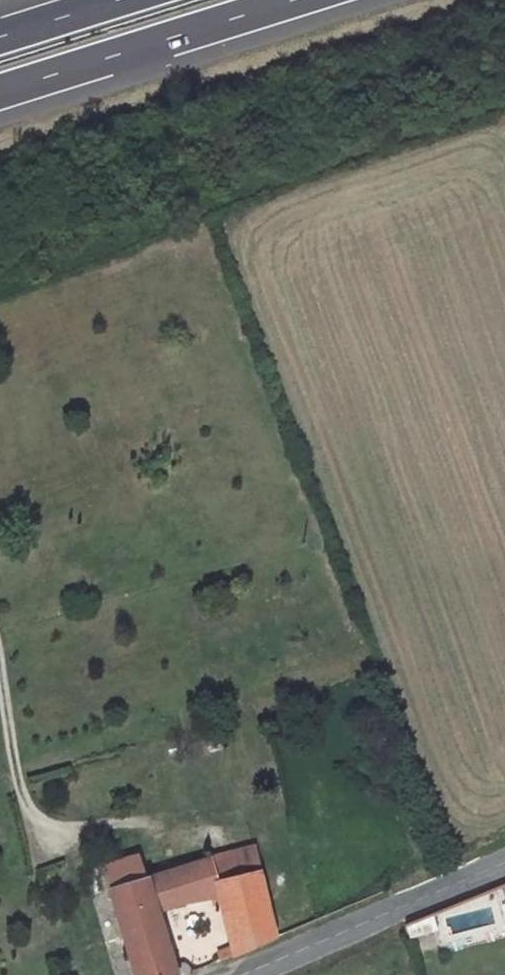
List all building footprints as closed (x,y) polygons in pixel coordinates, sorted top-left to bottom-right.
[(259,871),(252,845),(210,858),(217,882),(259,871)] [(137,854),(104,864),(110,889),(144,879),(137,854)] [(210,858),(147,878),(157,911),(183,902),(220,896),(217,882),(210,858)] [(217,882),(220,896),(235,954),(274,937),(259,871),(217,882)] [(108,889),(134,974),(174,974),(176,974),(157,911),(147,878),(144,879),(110,889),(108,889)] [(435,924),(432,914),(409,923),(412,931),(435,924)]
